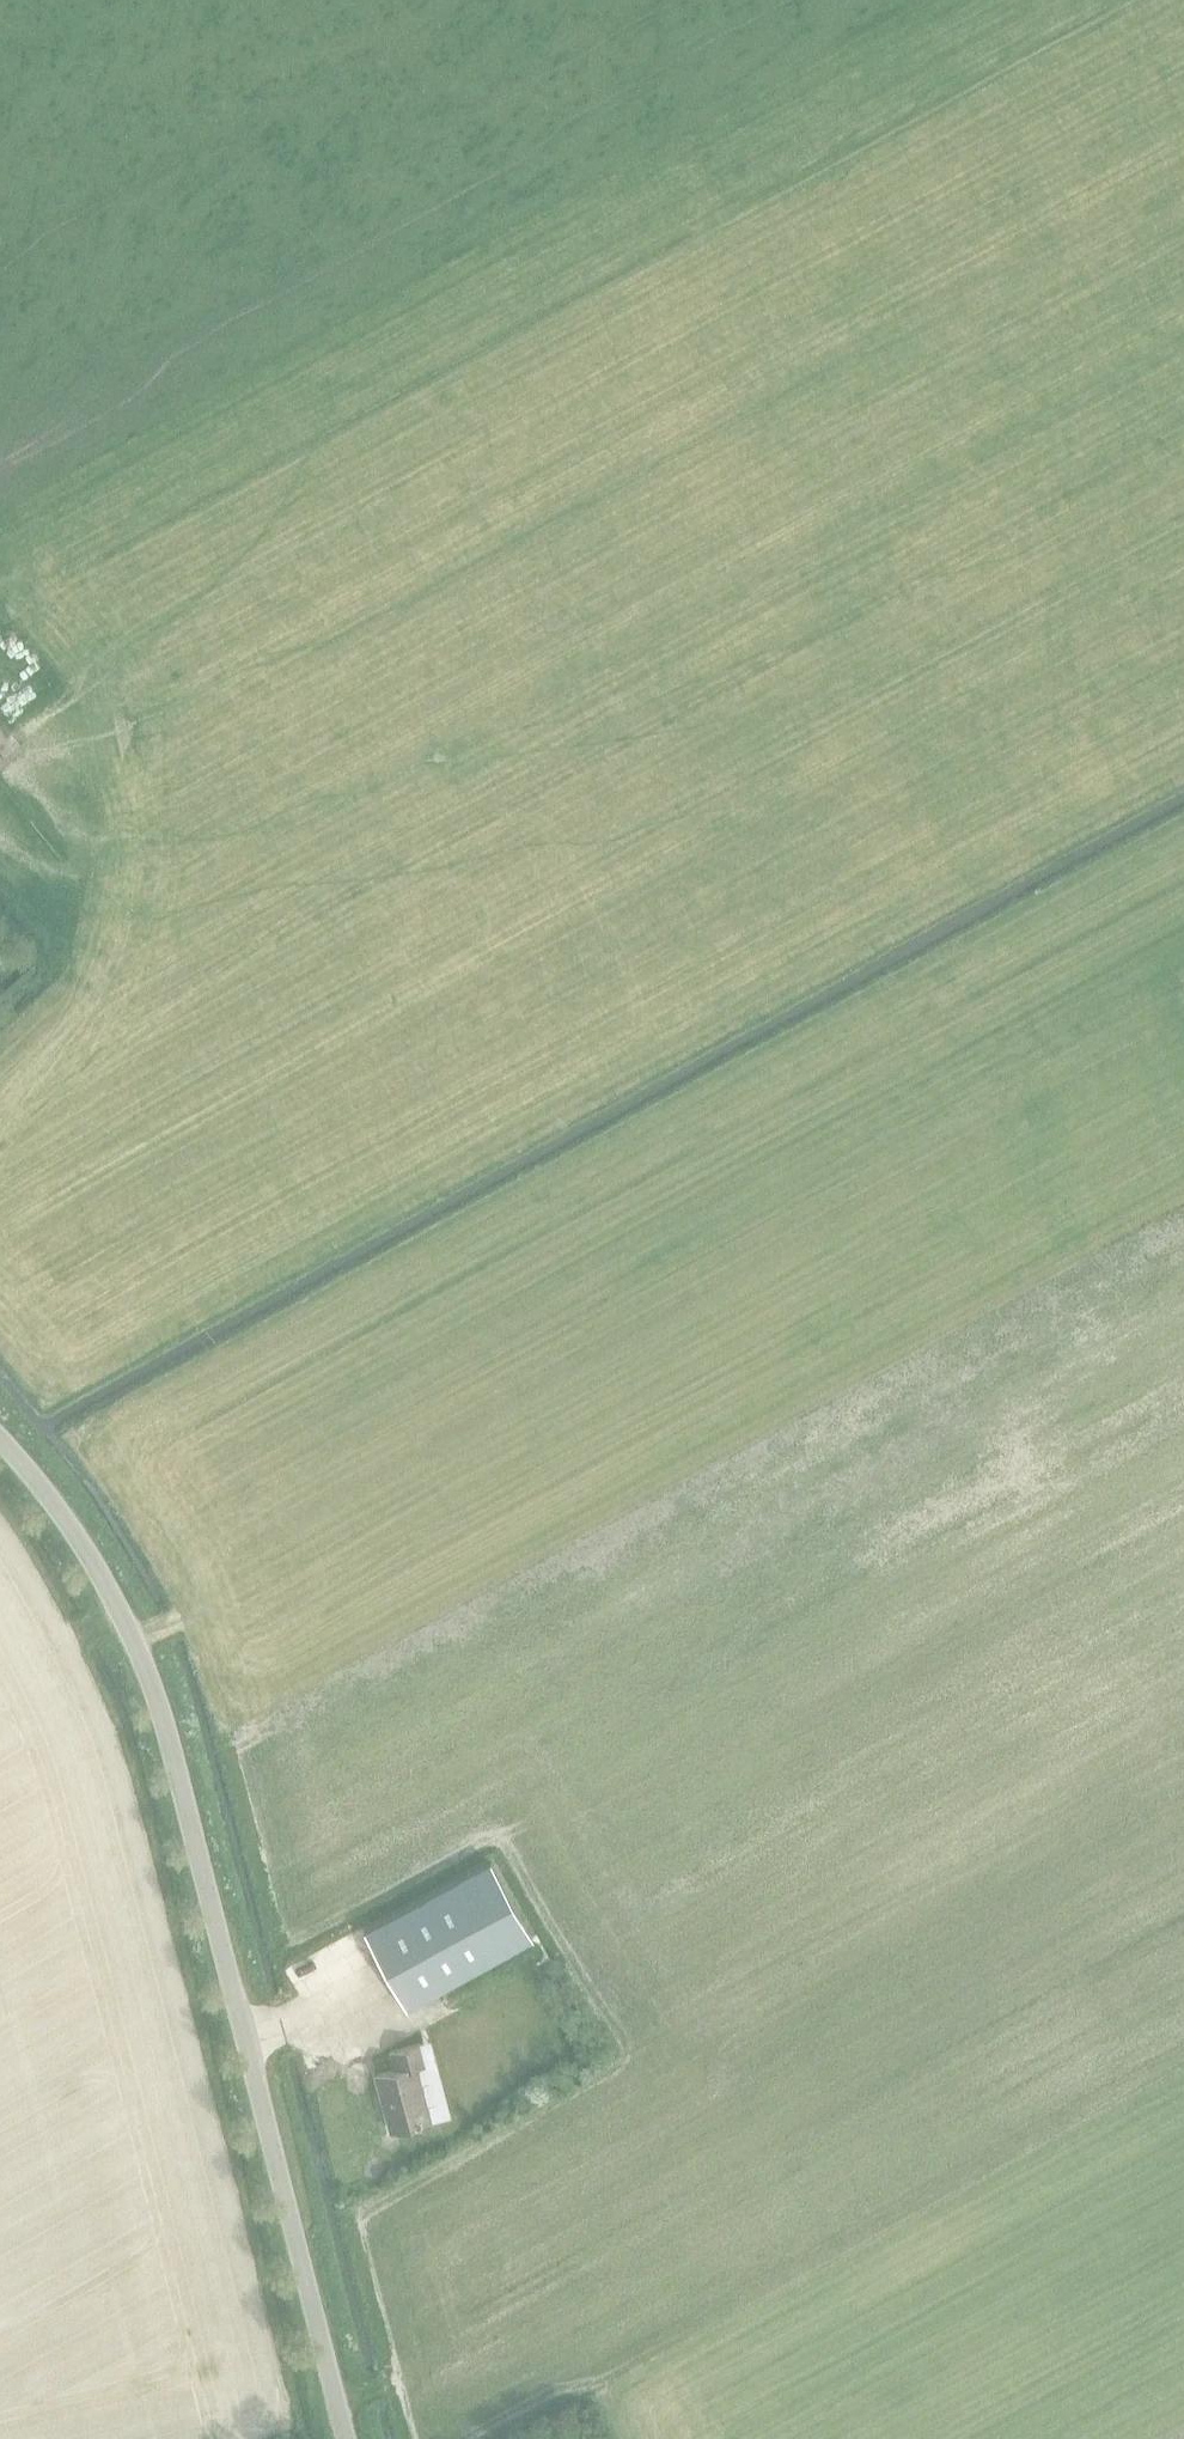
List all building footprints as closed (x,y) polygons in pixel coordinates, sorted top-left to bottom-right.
[(359,1935),(401,2011),(528,1941),(486,1865),(359,1935)] [(373,2079),(386,2131),(426,2121),(412,2069),(425,2065),(420,2047),(387,2056),(392,2074),(373,2079)]
